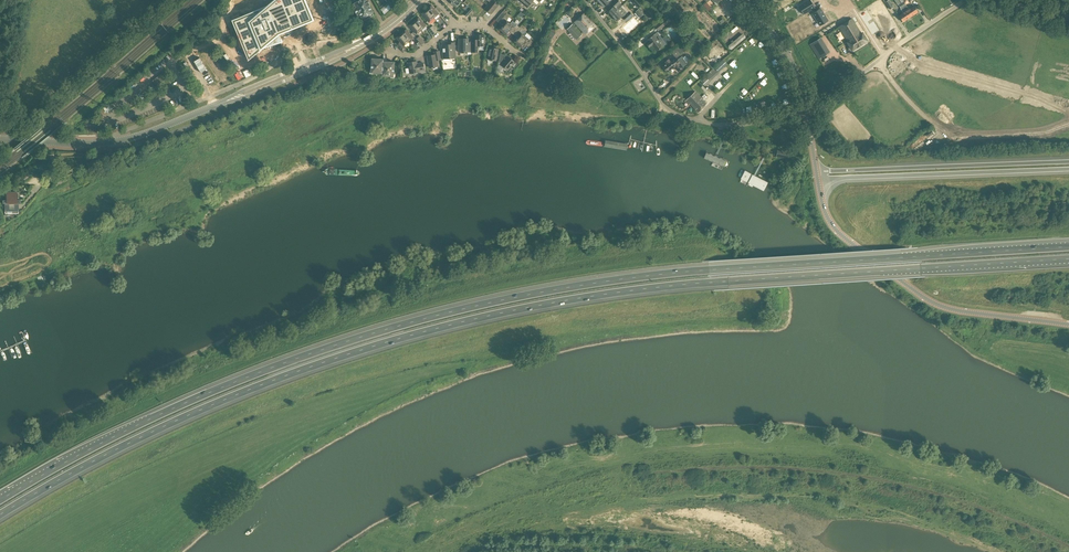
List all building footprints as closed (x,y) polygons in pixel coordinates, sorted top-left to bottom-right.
[(232,20),(249,61),(279,34),(314,20),(306,0),(273,0),(267,6),(232,20)] [(357,14),(360,19),(363,17),(365,20),(374,15),(372,12),(373,12),(369,5),(370,4),(368,1),(367,2),(366,0),(354,0),(353,1),(357,7),(354,8),(354,9),(354,11),(355,13),(357,14)] [(387,1),(381,7),(383,9),(388,5),(389,7),(392,4),(388,0),(389,0),(386,0),(387,1)] [(618,1),(619,0),(616,0),(612,4),(614,7),(608,12),(612,16),(618,11),(617,10),(621,6),(622,5),(618,1)] [(798,6),(803,14),(815,7),(810,0),(808,0),(798,6)] [(904,1),(901,3),(910,17),(918,12),(914,6),(911,8),(910,7),(909,8),(904,1)] [(490,2),(487,5),(494,10),(496,7),(490,2)] [(901,3),(898,5),(901,8),(901,9),(903,12),(902,13),(902,14),(899,16),(902,22),(910,17),(901,3)] [(467,5),(465,4),(464,4),(466,6),(463,8),(466,11),(464,14),(467,17),(473,10),(471,9),(467,5)] [(432,5),(427,9),(434,18),(438,14),(442,18),(445,15),(439,7),(436,10),(432,5)] [(494,10),(487,5),(485,8),(491,13),(494,10)] [(627,13),(621,6),(617,10),(618,11),(612,16),(616,21),(622,15),(626,21),(632,15),(629,12),(627,13)] [(820,8),(812,13),(819,25),(827,19),(820,8)] [(434,18),(427,9),(422,13),(429,22),(434,18)] [(509,16),(503,11),(497,18),(503,23),(498,28),(503,32),(510,23),(506,20),(509,16)] [(595,25),(584,13),(574,22),(585,34),(595,25)] [(566,16),(560,23),(563,26),(569,19),(566,16)] [(419,17),(414,21),(421,30),(426,26),(419,17)] [(658,31),(670,21),(667,17),(655,26),(658,31)] [(638,24),(633,18),(623,28),(628,34),(638,24)] [(847,42),(852,50),(867,41),(862,33),(861,34),(852,19),(839,27),(848,42),(847,42)] [(421,30),(414,21),(409,25),(416,34),(421,30)] [(515,27),(510,23),(503,32),(508,36),(513,31),(515,33),(520,27),(517,24),(515,27)] [(550,29),(556,33),(559,28),(554,24),(550,29)] [(576,40),(582,35),(582,34),(572,24),(567,29),(576,40)] [(520,27),(515,33),(517,35),(513,40),(518,44),(527,33),(523,30),(524,28),(521,26),(520,27)] [(406,29),(401,33),(408,42),(412,38),(419,46),(422,44),(417,38),(412,33),(411,34),(406,29)] [(408,42),(401,33),(396,37),(400,42),(397,45),(402,51),(405,48),(403,46),(408,42)] [(532,37),(527,33),(518,44),(523,48),(527,43),(530,45),(535,39),(532,37)] [(478,52),(478,46),(485,46),(485,40),(484,40),(484,35),(476,35),(476,39),(471,39),(471,52),(478,52)] [(656,51),(662,47),(654,35),(648,39),(649,41),(646,43),(649,47),(652,45),(656,51)] [(729,45),(731,48),(742,38),(740,36),(735,40),(733,39),(731,41),(732,43),(729,45)] [(822,37),(810,42),(818,58),(829,52),(822,37)] [(471,52),(471,39),(471,42),(468,42),(468,39),(459,39),(459,52),(464,52),(465,52),(468,52),(468,54),(471,54),(471,52)] [(455,42),(451,43),(451,44),(442,45),(443,57),(449,56),(449,59),(450,59),(450,58),(456,58),(455,42)] [(677,48),(678,49),(681,54),(687,50),(683,44),(677,48)] [(495,60),(498,49),(490,47),(487,58),(492,59),(492,60),(493,60),(493,59),(495,60)] [(439,51),(434,52),(434,55),(427,56),(429,68),(432,67),(432,68),(433,68),(433,67),(438,66),(437,60),(440,60),(439,51)] [(545,60),(548,54),(543,51),(540,58),(545,60)] [(504,54),(501,54),(499,62),(501,62),(502,63),(501,64),(508,70),(515,61),(511,58),(512,56),(509,56),(507,57),(504,54)] [(677,65),(674,66),(678,71),(677,71),(678,71),(683,67),(687,64),(686,63),(689,61),(685,56),(683,58),(682,56),(677,60),(678,61),(675,63),(677,65)] [(678,61),(677,60),(676,57),(675,57),(670,61),(669,59),(665,62),(667,64),(666,65),(665,64),(664,65),(665,65),(663,66),(667,72),(674,66),(677,65),(675,63),(678,61)] [(383,59),(372,58),(371,73),(382,73),(382,76),(394,76),(394,62),(383,61),(383,59)] [(408,62),(409,68),(405,69),(406,73),(410,73),(411,73),(412,74),(413,74),(414,74),(415,73),(416,73),(417,72),(418,72),(418,71),(424,70),(423,63),(419,63),(419,64),(417,64),(417,61),(408,62)] [(700,81),(701,82),(705,86),(719,72),(714,67),(700,81)] [(698,112),(707,103),(702,98),(695,91),(685,101),(688,105),(690,104),(698,112)] [(604,138),(602,146),(626,150),(627,143),(604,138)] [(778,150),(777,156),(788,158),(789,152),(780,150),(778,150)] [(703,152),(700,159),(721,168),(724,161),(703,152)] [(30,173),(29,173),(27,170),(19,176),(22,179),(30,173)] [(746,173),(744,179),(763,187),(765,182),(746,173)] [(20,203),(20,200),(18,200),(18,193),(4,193),(4,200),(2,200),(2,203),(6,203),(6,210),(16,210),(16,203),(20,203)]
